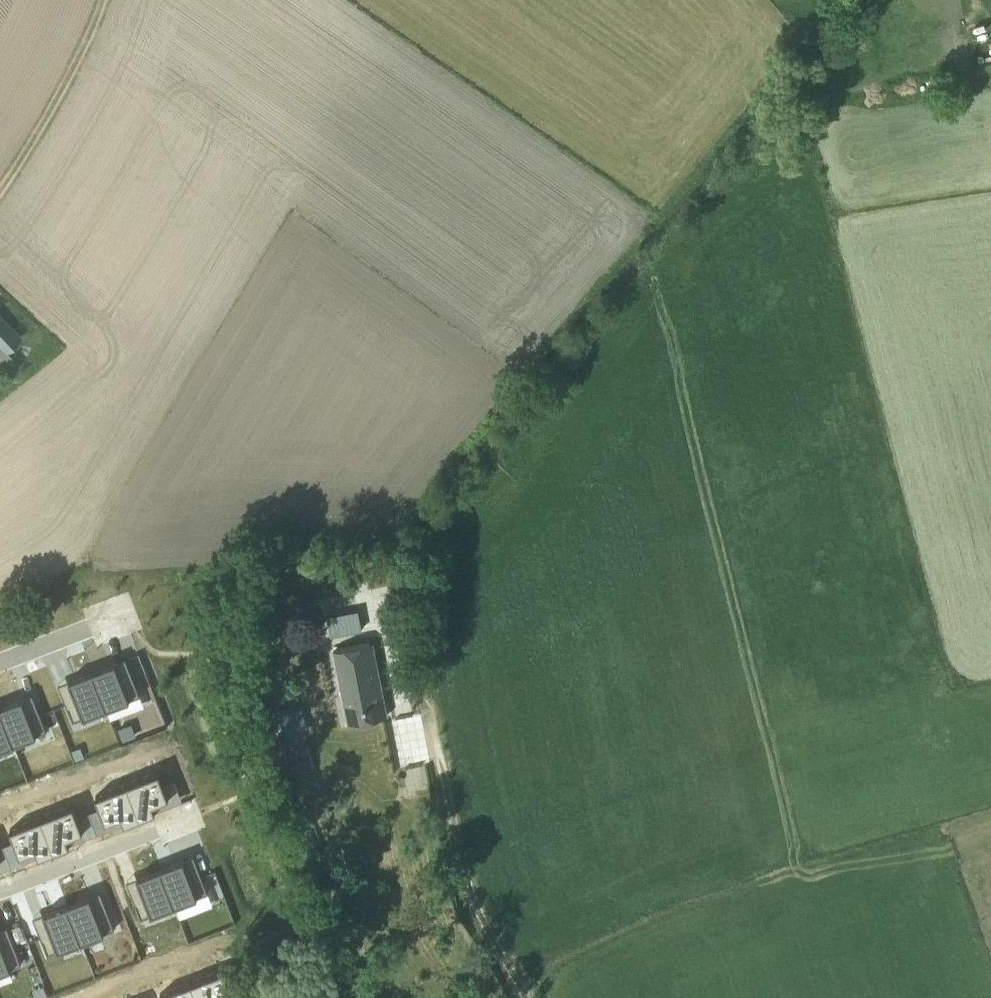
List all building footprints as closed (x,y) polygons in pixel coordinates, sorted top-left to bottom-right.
[(0,316),(0,371),(13,359),(4,351),(20,336),(0,316)] [(356,693),(361,721),(387,715),(379,674),(375,675),(368,643),(333,649),(342,695),(356,693)] [(126,656),(92,669),(106,707),(140,694),(126,656)] [(92,669),(58,683),(72,720),(106,707),(92,669)] [(0,705),(0,710),(13,743),(47,730),(32,692),(0,705)] [(13,743),(0,710),(0,748),(13,743)] [(127,782),(140,816),(155,810),(152,803),(168,796),(163,782),(158,771),(127,782)] [(174,778),(163,782),(168,796),(152,803),(155,810),(183,800),(174,778)] [(124,822),(140,816),(127,782),(95,795),(100,807),(105,821),(121,815),(124,822)] [(41,815),(54,849),(70,843),(67,836),(83,829),(77,815),(73,803),(41,815)] [(67,836),(70,843),(124,822),(121,815),(105,821),(100,807),(77,815),(83,829),(67,836)] [(38,855),(54,849),(41,815),(10,828),(14,839),(19,853),(36,847),(38,855)] [(38,855),(36,847),(19,853),(14,839),(0,845),(0,870),(38,855)] [(193,853),(160,866),(174,904),(208,891),(193,853)] [(160,866),(126,879),(141,917),(174,904),(160,866)] [(100,890),(66,903),(81,939),(114,926),(100,890)] [(66,903),(33,916),(47,952),(81,939),(66,903)] [(0,928),(0,971),(21,963),(7,925),(0,928)] [(191,981),(198,997),(223,997),(232,994),(227,981),(222,968),(191,981)] [(227,981),(232,994),(223,997),(245,997),(247,997),(238,976),(227,981)] [(191,981),(159,993),(161,997),(198,997),(191,981)]
